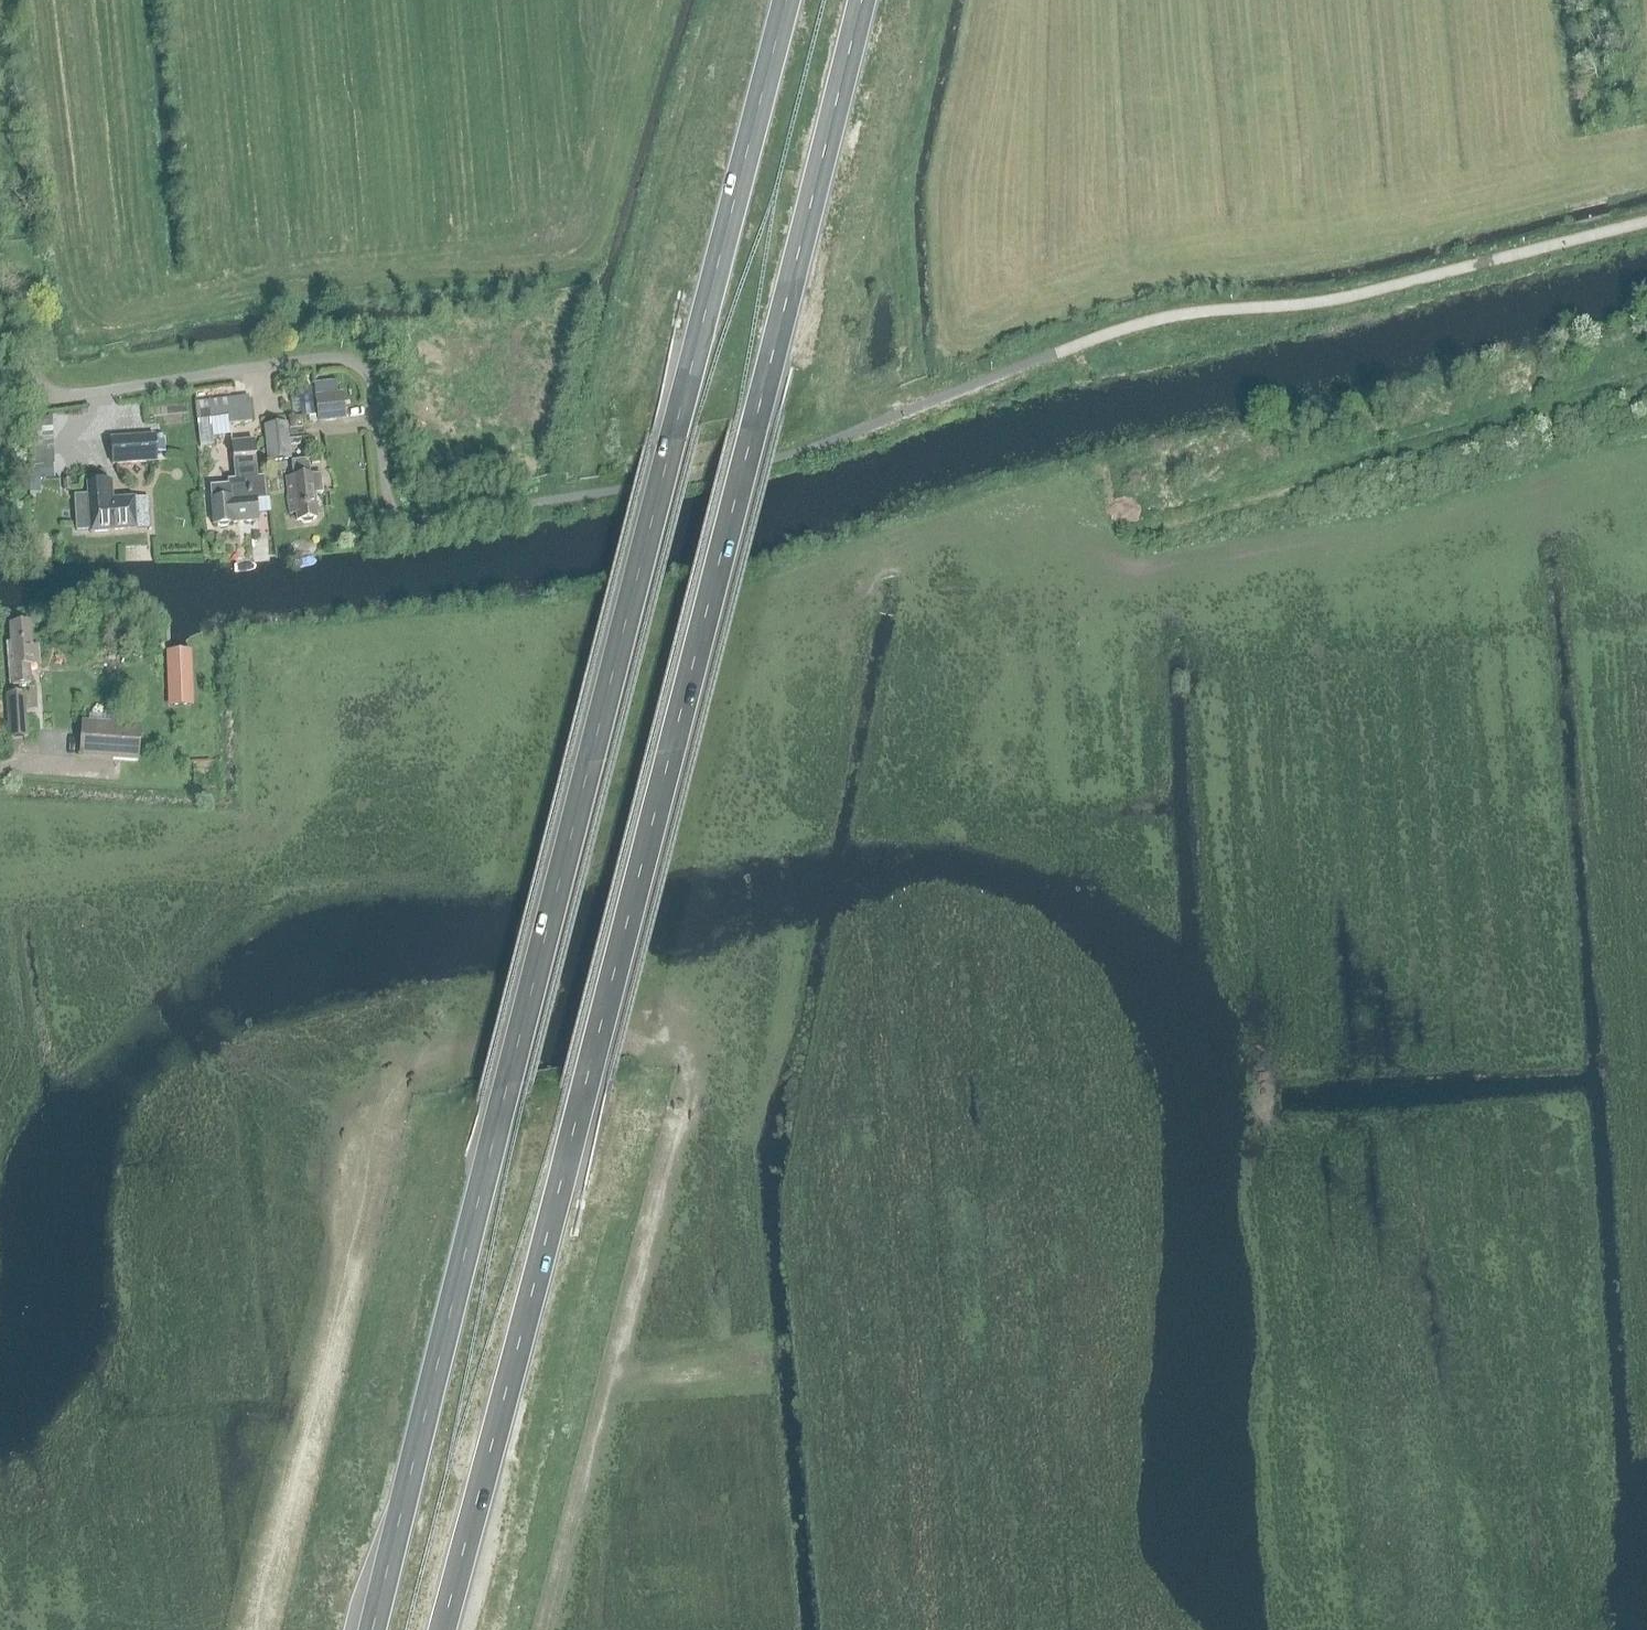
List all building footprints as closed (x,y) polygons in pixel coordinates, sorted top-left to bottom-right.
[(312,384),(317,423),(346,420),(342,392),(337,393),(335,381),(312,384)] [(197,421),(213,418),(226,416),(228,426),(251,423),(249,413),(256,412),(254,394),(194,403),(197,421)] [(266,437),(269,467),(289,465),(286,435),(266,437)] [(154,437),(110,440),(111,464),(155,461),(154,437)] [(215,523),(220,523),(220,525),(227,525),(227,521),(259,518),(257,499),(265,499),(264,481),(258,481),(257,474),(259,474),(257,444),(235,445),(237,481),(230,482),(230,486),(213,487),(213,499),(215,523)] [(295,474),(288,475),(292,512),(297,511),(297,518),(304,517),(304,520),(310,519),(310,517),(316,516),(313,491),(323,491),(321,472),(312,473),(310,457),(293,458),(295,474)] [(90,528),(90,531),(136,530),(136,528),(150,527),(149,498),(135,499),(113,499),(113,481),(88,482),(89,494),(76,494),(76,529),(90,528)] [(9,644),(6,644),(8,666),(11,666),(12,685),(30,684),(29,665),(36,665),(34,647),(30,647),(28,625),(8,627),(9,644)] [(188,691),(171,692),(170,692),(170,706),(190,705),(189,691),(188,691)] [(5,694),(8,740),(27,738),(24,693),(5,694)] [(136,762),(138,736),(140,724),(81,720),(78,758),(136,762)]
